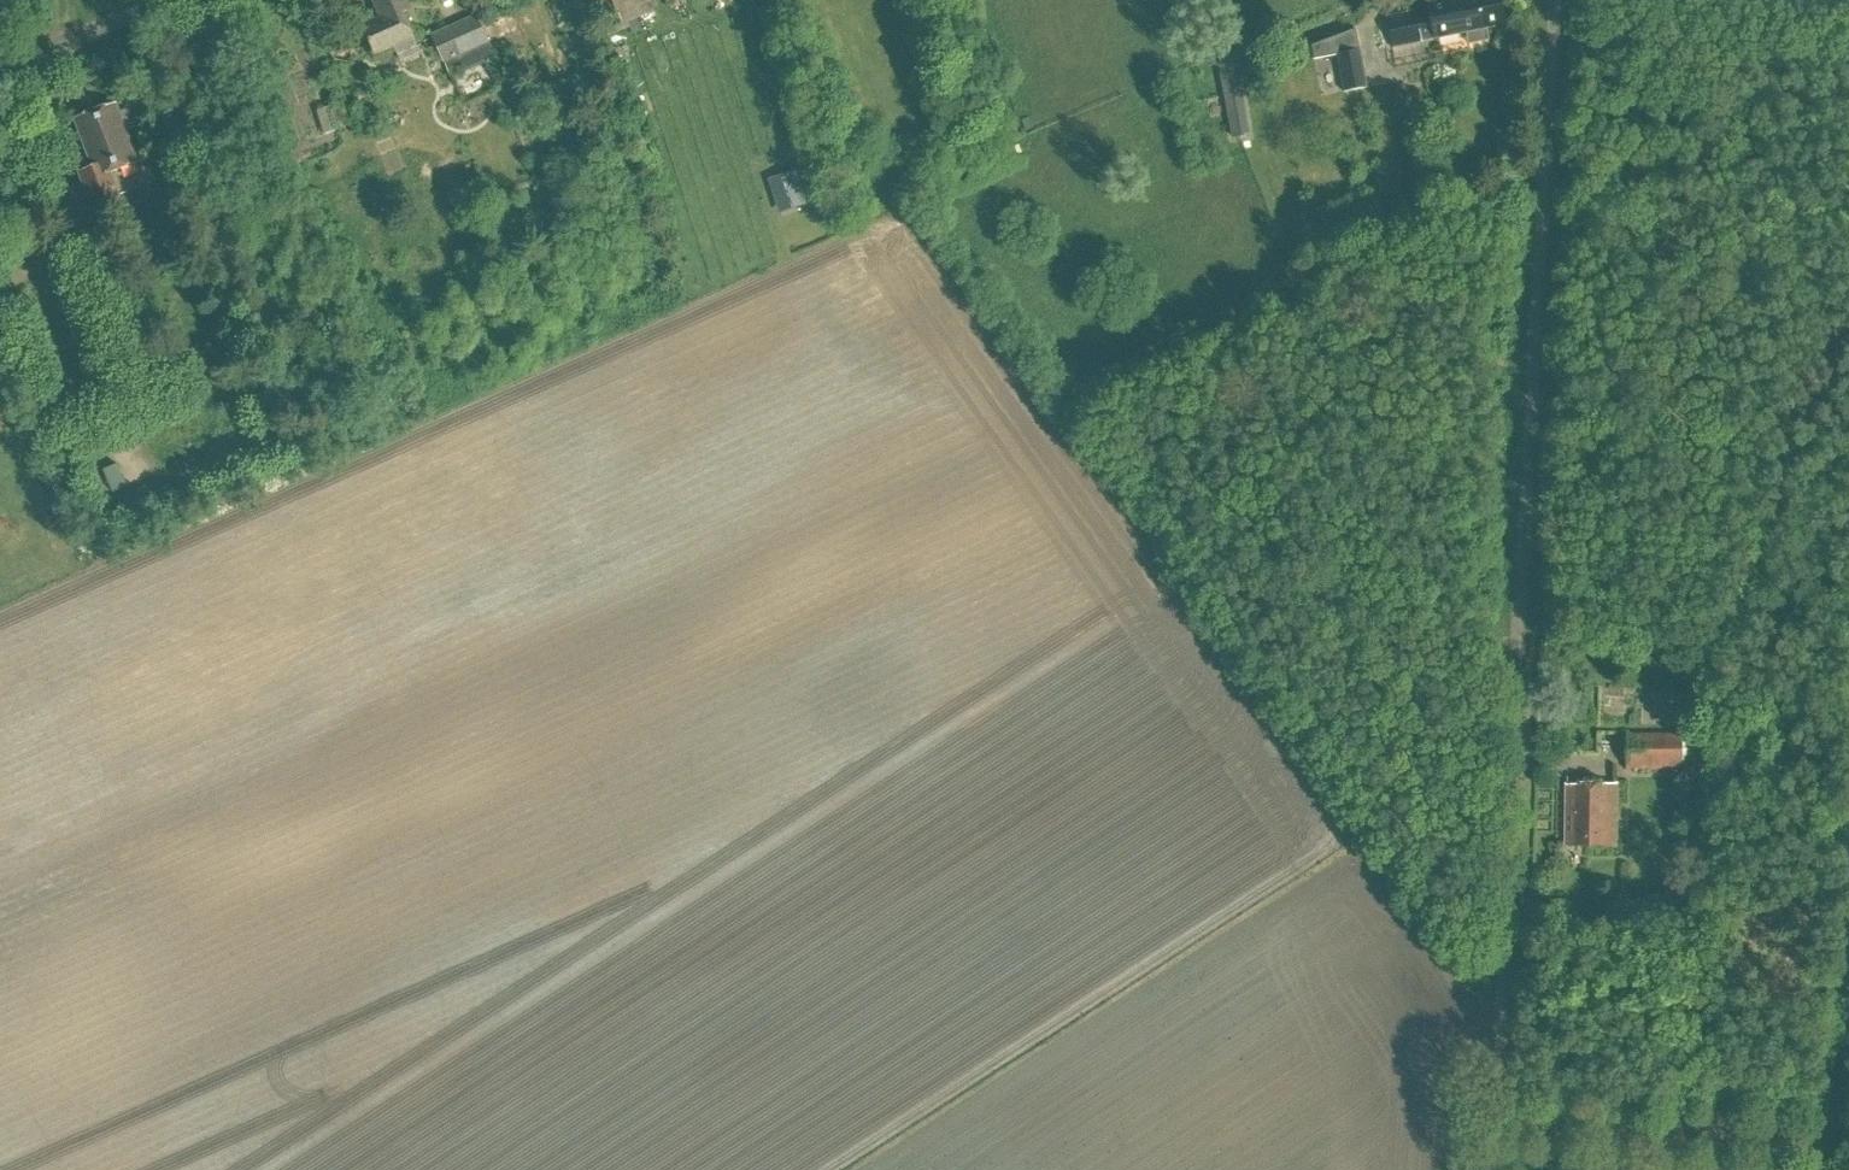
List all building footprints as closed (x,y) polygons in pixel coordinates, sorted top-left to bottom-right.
[(379,19),(361,27),(375,56),(394,48),(400,63),(419,54),(395,0),(371,0),(379,19)] [(622,23),(655,10),(651,0),(614,0),(622,23)] [(1385,20),(1391,50),(1466,34),(1469,46),(1488,42),(1485,30),(1504,26),(1498,0),(1451,0),(1452,3),(1416,11),(1417,13),(1385,20)] [(475,15),(429,35),(441,64),(488,43),(475,15)] [(1355,29),(1311,47),(1314,60),(1336,56),(1344,93),(1367,88),(1355,29)] [(1238,65),(1221,68),(1234,138),(1251,135),(1238,65)] [(92,166),(76,171),(91,212),(119,201),(108,171),(137,160),(126,129),(144,123),(137,105),(119,112),(116,103),(74,118),(92,166)] [(171,205),(195,196),(182,163),(158,172),(171,205)] [(807,201),(796,169),(769,178),(780,210),(807,201)] [(107,491),(124,486),(118,462),(101,466),(107,491)] [(1693,736),(1626,736),(1626,772),(1694,771),(1693,736)] [(1564,787),(1563,847),(1611,848),(1612,787),(1564,787)]
